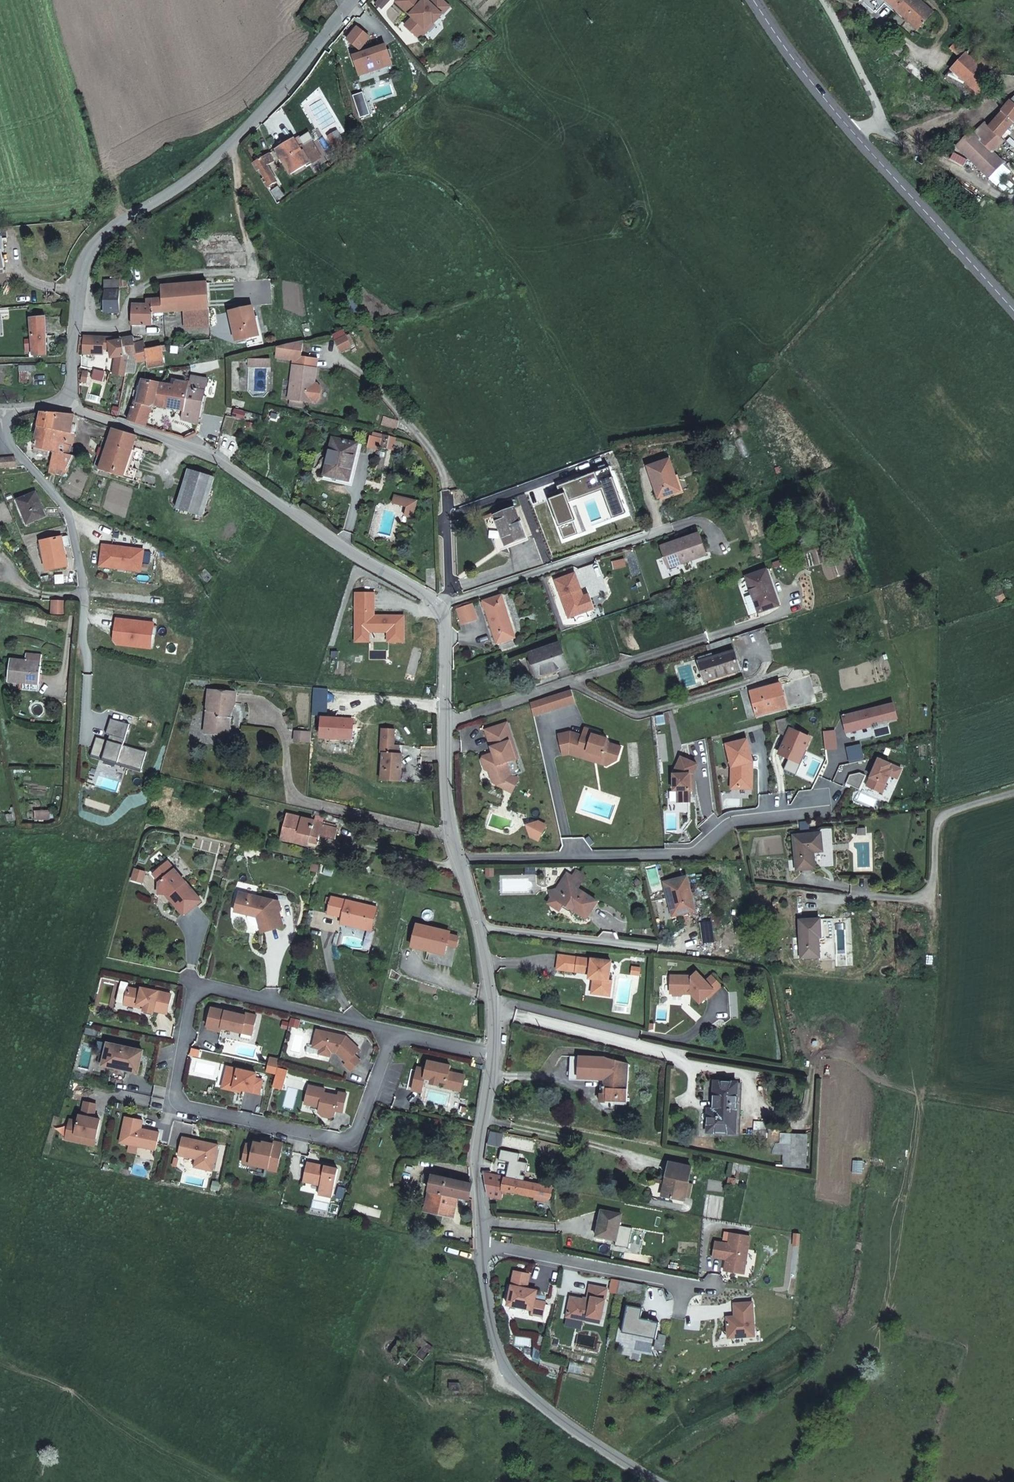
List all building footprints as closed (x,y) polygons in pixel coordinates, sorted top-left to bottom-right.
[(423,0),(398,0),(396,2),(413,17),(405,26),(415,35),(423,27),(425,29),(432,21),(434,23),(442,14),(440,13),(447,5),(442,0),(434,0),(431,4),(427,0),(424,0),(423,1),(423,0)] [(921,25),(936,12),(926,0),(903,0),(899,4),(910,14),(921,25)] [(423,27),(415,35),(419,39),(434,23),(432,21),(425,29),(423,27)] [(357,27),(347,40),(359,49),(369,37),(357,27)] [(956,45),(966,56),(972,50),(962,39),(956,45)] [(386,45),(353,56),(355,62),(357,61),(362,74),(386,66),(384,60),(393,57),(390,49),(388,50),(386,45)] [(970,94),(980,84),(988,77),(995,84),(1005,74),(978,46),(972,50),(966,56),(945,75),(966,97),(970,94)] [(974,98),(984,89),(980,84),(970,94),(974,98)] [(361,92),(351,96),(359,118),(369,115),(361,92)] [(992,120),(990,117),(977,130),(975,127),(967,135),(959,143),(996,178),(1010,163),(993,146),(1013,124),(1013,98),(992,120)] [(338,133),(329,138),(335,149),(344,143),(338,133)] [(276,150),(290,174),(307,165),(309,164),(310,166),(322,158),(312,141),(300,148),(294,140),(276,150)] [(270,154),(253,164),(267,187),(277,182),(268,165),(274,162),(270,154)] [(278,188),(271,192),(277,200),(284,196),(278,188)] [(119,280),(105,281),(106,312),(119,312),(120,292),(119,280)] [(162,297),(164,312),(184,311),(210,309),(273,304),(271,280),(208,283),(208,282),(162,285),(162,297)] [(133,305),(132,327),(142,327),(142,325),(152,325),(152,316),(164,315),(164,312),(162,297),(146,298),(146,304),(133,305)] [(237,340),(259,335),(252,307),(231,312),(237,340)] [(210,309),(184,311),(185,328),(211,327),(210,309)] [(45,318),(31,319),(34,357),(46,356),(45,318)] [(305,338),(312,337),(309,323),(302,325),(305,338)] [(117,338),(94,337),(85,336),(85,338),(81,337),(80,345),(84,345),(84,353),(104,355),(104,348),(110,349),(111,358),(117,358),(118,362),(116,363),(113,374),(126,377),(130,356),(125,356),(123,341),(117,341),(117,338)] [(146,351),(146,348),(144,343),(135,344),(134,337),(131,337),(122,339),(123,341),(125,356),(130,356),(146,351)] [(337,342),(341,352),(352,347),(346,338),(337,342)] [(294,360),(288,399),(291,400),(302,402),(304,402),(315,404),(319,400),(321,389),(318,385),(314,384),(317,360),(301,357),(304,341),(277,347),(276,357),(294,360)] [(165,366),(163,351),(167,351),(167,345),(146,348),(146,351),(147,359),(148,369),(165,366)] [(196,379),(192,378),(191,381),(190,388),(206,391),(208,379),(197,376),(196,379)] [(153,406),(184,411),(189,388),(190,388),(191,381),(176,378),(174,386),(162,384),(158,383),(153,406)] [(143,380),(138,401),(137,402),(151,406),(153,406),(158,383),(143,380)] [(198,424),(206,391),(190,388),(189,388),(184,411),(183,418),(198,424)] [(144,426),(151,406),(137,402),(138,401),(135,400),(128,421),(144,426)] [(48,450),(47,454),(52,456),(53,451),(56,451),(54,460),(46,460),(45,466),(50,467),(49,472),(57,473),(59,469),(61,469),(61,473),(65,473),(75,456),(69,454),(71,446),(65,444),(67,433),(55,430),(58,413),(43,411),(36,447),(48,450)] [(71,446),(75,435),(71,434),(73,425),(75,414),(58,413),(55,430),(67,433),(65,444),(71,446)] [(133,447),(137,435),(113,428),(109,439),(105,437),(101,448),(106,450),(103,456),(99,455),(94,468),(140,483),(144,472),(127,466),(130,459),(145,463),(148,452),(133,447)] [(384,435),(381,447),(388,449),(388,448),(391,436),(384,435)] [(394,450),(397,438),(391,436),(388,448),(394,450)] [(358,444),(333,438),(324,475),(349,482),(358,444)] [(15,456),(0,457),(0,468),(18,467),(15,456)] [(680,492),(669,459),(648,466),(659,498),(680,492)] [(177,508),(203,516),(215,478),(189,470),(177,508)] [(36,492),(17,500),(28,525),(47,517),(36,492)] [(416,501),(394,496),(393,503),(407,507),(405,515),(413,517),(416,501)] [(504,528),(501,529),(506,544),(524,538),(514,508),(495,515),(499,524),(502,523),(504,528)] [(682,560),(683,563),(707,555),(699,534),(662,547),(668,565),(682,560)] [(64,546),(71,545),(69,536),(62,537),(64,546)] [(67,566),(64,546),(62,537),(61,537),(42,541),(48,570),(67,566)] [(614,568),(624,566),(623,560),(613,562),(614,568)] [(766,570),(746,577),(758,610),(759,612),(778,605),(766,570)] [(751,613),(758,610),(752,594),(745,597),(751,613)] [(502,596),(484,601),(497,643),(514,638),(502,596)] [(65,601),(52,600),(51,614),(65,614),(65,601)] [(472,605),(457,609),(462,624),(476,619),(472,605)] [(733,642),(731,638),(706,646),(707,651),(733,642)] [(559,644),(529,654),(537,676),(567,667),(559,644)] [(734,651),(713,658),(700,662),(706,681),(740,670),(734,651)] [(712,654),(699,658),(700,662),(713,658),(712,654)] [(24,682),(40,684),(41,675),(42,662),(12,659),(10,680),(24,682)] [(39,692),(40,684),(24,682),(23,690),(39,692)] [(770,684),(750,689),(757,715),(786,707),(780,685),(771,687),(770,684)] [(572,689),(547,697),(551,710),(576,702),(572,689)] [(220,728),(228,729),(230,703),(235,703),(236,693),(209,691),(205,733),(219,734),(220,728)] [(547,697),(531,702),(534,716),(551,710),(547,697)] [(894,706),(843,716),(846,729),(851,728),(852,731),(871,726),(871,724),(897,719),(894,706)] [(793,731),(790,717),(776,721),(779,733),(787,737),(779,754),(799,762),(810,738),(793,731)] [(507,723),(486,730),(494,753),(492,756),(489,755),(484,756),(482,759),(485,769),(490,771),(494,782),(498,784),(510,780),(512,776),(508,762),(519,758),(507,723)] [(558,734),(563,752),(570,751),(586,756),(587,751),(602,756),(608,766),(618,760),(622,747),(610,744),(607,739),(592,736),(593,728),(584,726),(583,734),(570,732),(558,734)] [(390,745),(394,745),(395,729),(381,728),(380,752),(383,753),(382,781),(400,782),(402,754),(399,753),(390,753),(390,745)] [(295,732),(294,741),(310,742),(311,733),(295,732)] [(835,733),(824,734),(826,750),(836,748),(835,733)] [(737,789),(752,789),(753,768),(750,768),(750,763),(753,762),(747,739),(726,744),(732,767),(732,777),(737,778),(737,789)] [(399,745),(394,745),(390,745),(390,753),(399,753),(399,745)] [(570,751),(563,752),(563,755),(570,754),(608,766),(602,756),(587,751),(586,756),(570,751)] [(678,803),(691,803),(690,791),(694,791),(694,780),(690,780),(690,774),(693,774),(698,765),(681,757),(673,774),(674,791),(678,791),(678,803)] [(879,759),(867,787),(882,794),(890,775),(898,779),(902,769),(879,759)] [(498,784),(513,791),(519,780),(512,776),(510,780),(498,784)] [(323,824),(287,814),(281,839),(293,842),(294,838),(309,842),(318,844),(320,836),(335,840),(338,830),(322,826),(323,824)] [(541,822),(529,825),(533,840),(545,836),(541,822)] [(821,833),(794,835),(797,870),(814,868),(813,852),(822,851),(821,833)] [(308,847),(309,842),(294,838),(293,842),(308,847)] [(164,896),(181,915),(184,915),(199,902),(165,863),(154,873),(161,881),(158,884),(158,896),(164,896)] [(161,881),(154,873),(151,875),(158,884),(161,881)] [(564,879),(569,882),(572,876),(567,873),(564,879)] [(571,905),(569,907),(586,918),(596,901),(578,889),(582,883),(572,876),(569,882),(564,879),(557,889),(550,890),(553,906),(564,904),(565,901),(571,905)] [(672,898),(677,915),(696,911),(687,877),(664,883),(668,899),(672,898)] [(278,902),(239,892),(234,912),(257,917),(261,933),(283,927),(278,911),(281,910),(278,902)] [(341,921),(372,929),(377,907),(331,896),(331,898),(329,904),(327,913),(342,917),(341,921)] [(673,916),(677,915),(672,898),(668,899),(673,916)] [(821,919),(800,920),(801,958),(820,957),(819,937),(821,937),(821,919)] [(428,947),(445,951),(449,932),(417,924),(415,933),(414,933),(413,935),(415,936),(412,946),(428,951),(428,947)] [(590,972),(593,972),(595,975),(594,978),(597,978),(596,992),(611,994),(613,978),(610,978),(612,959),(592,957),(592,958),(558,954),(556,968),(576,971),(576,968),(590,969),(590,972)] [(691,979),(670,977),(669,988),(671,989),(670,997),(680,998),(684,995),(687,995),(696,1007),(711,995),(695,976),(691,979)] [(128,987),(124,1004),(138,1007),(138,1004),(145,1006),(144,1008),(144,1010),(153,1012),(153,1010),(166,1013),(171,994),(141,988),(141,990),(128,987)] [(211,1007),(207,1026),(221,1029),(222,1028),(242,1032),(243,1029),(252,1031),(256,1015),(246,1013),(245,1015),(211,1007)] [(346,1036),(317,1029),(313,1046),(321,1049),(319,1053),(330,1056),(331,1051),(331,1049),(334,1049),(333,1051),(337,1052),(347,1061),(344,1064),(351,1070),(360,1060),(354,1054),(359,1049),(346,1036)] [(107,1043),(104,1056),(113,1058),(111,1067),(138,1072),(142,1050),(107,1043)] [(104,1056),(102,1065),(111,1067),(113,1058),(104,1056)] [(269,1057),(268,1064),(278,1067),(280,1059),(269,1057)] [(446,1086),(461,1090),(464,1075),(449,1071),(451,1065),(428,1061),(426,1069),(417,1067),(412,1091),(422,1093),(425,1077),(432,1078),(431,1083),(439,1084),(440,1080),(447,1082),(446,1086)] [(227,1067),(223,1087),(240,1091),(241,1089),(259,1093),(262,1079),(255,1078),(256,1073),(227,1067)] [(605,1067),(603,1089),(607,1089),(607,1101),(612,1101),(627,1102),(629,1068),(605,1067)] [(732,1103),(737,1103),(737,1082),(715,1082),(713,1109),(708,1109),(707,1132),(730,1133),(732,1103)] [(309,1085),(305,1103),(320,1107),(318,1112),(323,1116),(329,1117),(335,1115),(336,1110),(343,1112),(347,1093),(339,1092),(338,1095),(324,1092),(325,1088),(309,1085)] [(611,1108),(612,1101),(607,1101),(607,1089),(603,1089),(600,1089),(599,1099),(600,1100),(600,1101),(600,1103),(602,1106),(605,1107),(611,1108)] [(75,1134),(96,1138),(100,1119),(93,1118),(96,1104),(84,1101),(81,1115),(79,1115),(77,1121),(69,1119),(67,1130),(75,1132),(75,1134)] [(125,1117),(120,1143),(156,1150),(160,1132),(151,1131),(151,1132),(148,1132),(148,1130),(141,1129),(142,1120),(125,1117)] [(67,1130),(65,1139),(94,1145),(96,1138),(75,1134),(75,1132),(67,1130)] [(182,1137),(179,1156),(196,1159),(195,1167),(213,1171),(219,1145),(202,1141),(202,1143),(197,1142),(198,1140),(182,1137)] [(246,1143),(244,1155),(251,1157),(249,1164),(268,1168),(268,1169),(277,1171),(283,1143),(274,1141),(273,1143),(262,1141),(262,1144),(254,1142),(253,1145),(246,1143)] [(251,1157),(244,1155),(242,1163),(249,1164),(251,1157)] [(307,1162),(303,1181),(320,1185),(318,1194),(332,1197),(338,1169),(307,1162)] [(684,1201),(684,1198),(687,1183),(691,1167),(669,1163),(662,1196),(684,1201)] [(737,1171),(749,1173),(751,1166),(738,1164),(737,1171)] [(487,1196),(489,1197),(501,1199),(503,1191),(534,1197),(535,1193),(549,1197),(551,1188),(484,1174),(484,1175),(487,1196)] [(468,1200),(472,1185),(432,1176),(425,1211),(453,1218),(458,1198),(468,1200)] [(692,1185),(687,1183),(684,1198),(689,1199),(692,1185)] [(616,1241),(621,1214),(601,1210),(596,1237),(616,1241)] [(723,1255),(727,1256),(726,1259),(724,1271),(740,1273),(741,1264),(745,1264),(750,1236),(730,1233),(729,1243),(715,1241),(713,1257),(723,1259),(723,1255)] [(530,1273),(514,1270),(507,1304),(532,1310),(531,1314),(543,1316),(546,1302),(535,1299),(537,1290),(527,1288),(530,1273)] [(643,1284),(620,1280),(617,1293),(640,1297),(643,1284)] [(570,1296),(566,1316),(584,1320),(584,1315),(601,1319),(607,1288),(590,1285),(587,1300),(570,1296)] [(734,1304),(735,1313),(741,1313),(741,1316),(735,1317),(727,1317),(728,1338),(755,1336),(753,1302),(734,1304)] [(627,1305),(622,1330),(656,1337),(659,1322),(652,1321),(652,1320),(640,1318),(642,1311),(638,1310),(638,1307),(627,1305)] [(398,1343),(413,1353),(420,1344),(412,1337),(410,1340),(403,1336),(398,1343)] [(393,1348),(385,1341),(375,1353),(384,1360),(393,1348)]
